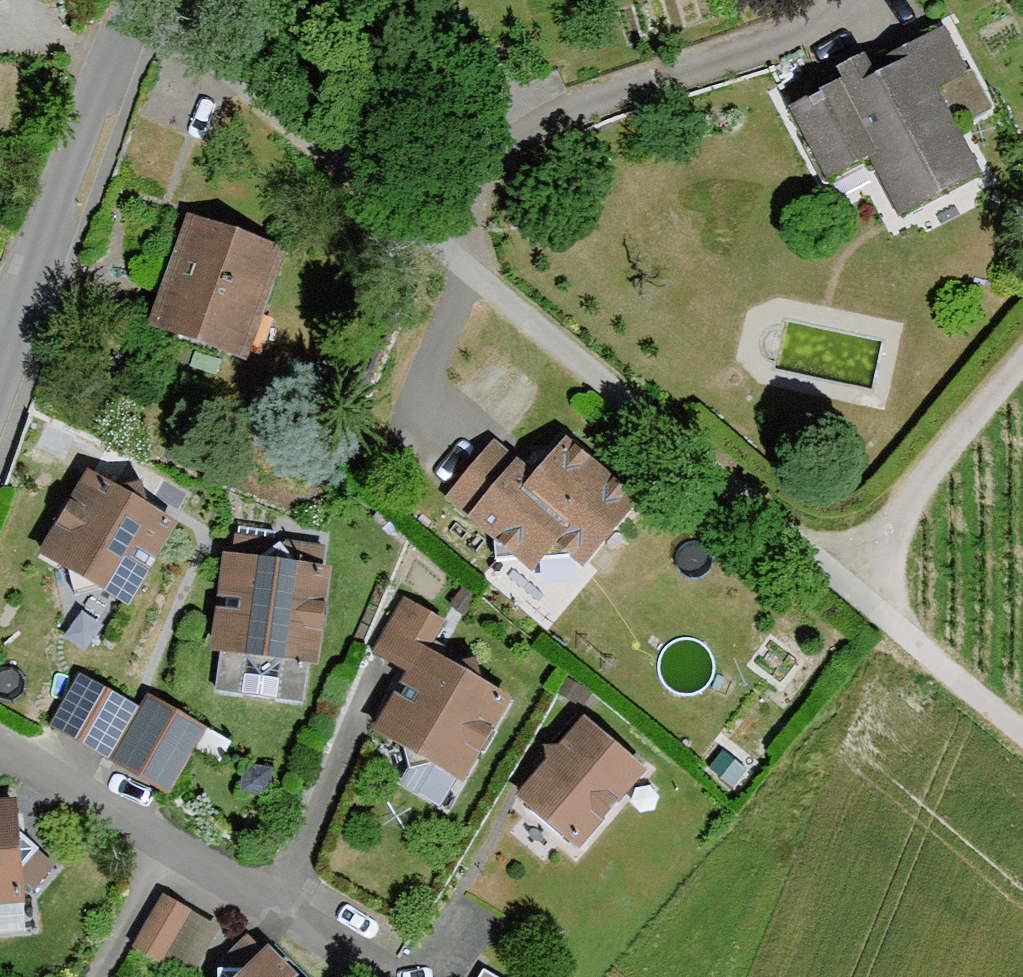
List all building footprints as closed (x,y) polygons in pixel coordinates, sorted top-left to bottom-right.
[(845,89),(794,114),(831,187),(872,166),(897,216),(979,176),(938,94),(967,80),(945,35),(885,65),(889,73),(875,80),(867,64),(839,78),(845,89)] [(282,256),(185,225),(151,332),(248,363),(282,256)] [(497,451),(449,506),(495,546),(498,579),(525,572),(531,577),(536,571),(576,569),(578,566),(583,570),(638,508),(566,446),(556,457),(535,460),(523,474),(497,451)] [(119,493),(90,476),(40,560),(71,578),(77,599),(106,597),(131,612),(180,529),(152,513),(143,492),(119,493)] [(313,671),(317,672),(327,572),(295,569),(279,552),(262,565),(226,562),(217,658),(220,658),(216,699),(309,708),(313,671)] [(403,605),(376,659),(400,672),(419,634),(436,642),(444,626),(403,605)] [(424,653),(376,737),(408,755),(413,775),(436,771),(464,788),(512,705),(482,687),(475,666),(454,670),(424,653)] [(105,694),(77,746),(109,763),(137,711),(105,694)] [(151,700),(143,715),(196,745),(204,731),(151,700)] [(643,774),(581,723),(559,750),(543,754),(546,769),(518,804),(578,853),(643,774)] [(0,813),(0,913),(25,912),(24,872),(36,857),(22,845),(21,812),(0,813)] [(134,954),(163,970),(192,917),(163,901),(134,954)] [(264,948),(237,974),(219,975),(219,976),(293,976),(264,948)]
